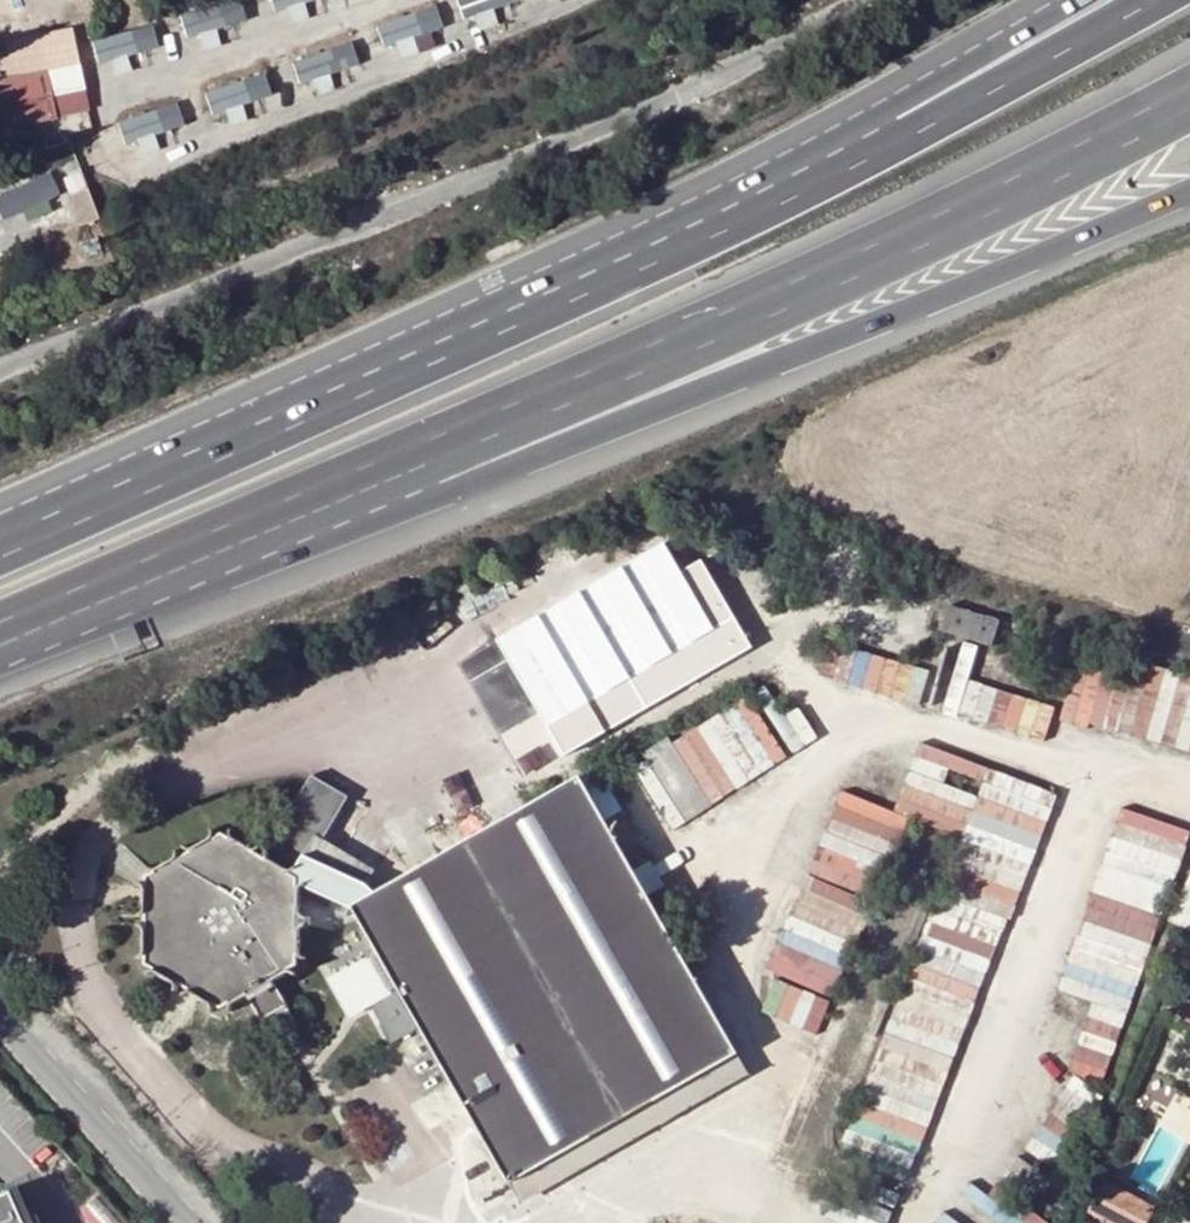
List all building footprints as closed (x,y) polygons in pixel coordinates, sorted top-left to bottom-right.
[(185,14),(191,32),(248,13),(244,0),(229,0),(185,14)] [(95,36),(98,55),(159,46),(156,26),(95,36)] [(80,71),(43,78),(51,118),(89,110),(80,71)] [(0,86),(0,128),(51,118),(43,78),(0,86)] [(161,125),(184,120),(180,104),(158,109),(161,125)] [(6,217),(63,192),(53,170),(0,194),(0,203),(6,217)] [(686,578),(519,655),(559,740),(726,662),(686,578)] [(999,621),(947,606),(939,632),(967,641),(981,645),(991,648),(999,621)] [(981,645),(967,641),(945,711),(960,715),(981,645)] [(1189,751),(1189,677),(1137,666),(1135,676),(1078,663),(1064,722),(1189,751)] [(636,762),(675,825),(788,756),(749,693),(636,762)] [(990,984),(1057,786),(920,741),(899,806),(838,786),(775,973),(777,973),(765,1011),(824,1030),(898,811),(970,835),(951,889),(981,899),(974,921),(939,910),(929,939),(973,954),(966,976),(990,984)] [(312,775),(263,859),(297,879),(297,883),(351,907),(372,895),(367,885),(344,871),(319,860),(306,853),(341,793),(312,775)] [(627,815),(604,775),(582,786),(606,829),(627,815)] [(463,844),(622,1119),(735,1054),(606,829),(582,786),(578,779),(463,844)] [(344,871),(367,885),(378,866),(322,840),(347,796),(341,793),(306,853),(319,860),(344,871)] [(1164,873),(1181,877),(1189,836),(1189,823),(1123,808),(1117,835),(1132,838),(1129,854),(1167,862),(1164,873)] [(221,1008),(246,992),(269,979),(295,964),(297,883),(297,879),(263,859),(221,835),(146,877),(147,964),(221,1008)] [(351,907),(379,956),(335,982),(352,1010),(371,999),(395,1040),(419,1028),(509,1184),(622,1119),(463,844),(372,895),(351,907)] [(1095,996),(1075,1067),(1111,1077),(1158,908),(1148,906),(1150,899),(1096,884),(1067,988),(1095,996)] [(269,979),(246,992),(270,1034),(293,1021),(269,979)] [(622,1119),(634,1139),(747,1075),(735,1054),(622,1119)] [(521,1205),(634,1139),(622,1119),(509,1184),(521,1205)] [(1103,1184),(1090,1210),(1114,1222),(1144,1222),(1151,1209),(1103,1184)] [(5,1190),(0,1192),(0,1222),(20,1222),(5,1190)]
